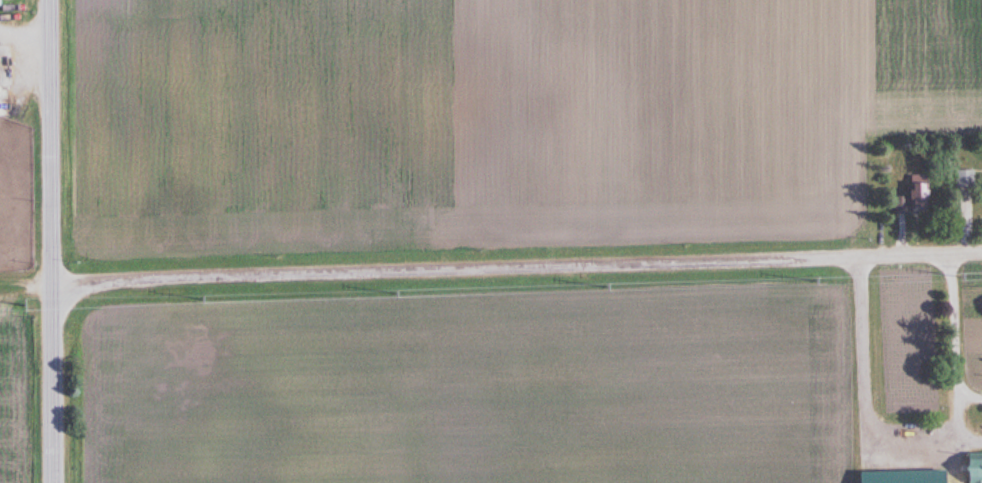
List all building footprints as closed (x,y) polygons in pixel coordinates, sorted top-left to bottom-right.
[(955,171),(955,187),(974,187),(974,171),(955,171)] [(908,198),(897,198),(897,210),(928,210),(928,175),(908,175),(908,198)] [(949,434),(927,435),(928,482),(949,482),(949,434)] [(966,454),(967,482),(981,482),(981,453),(966,454)] [(911,456),(889,456),(889,482),(911,482),(911,456)]
